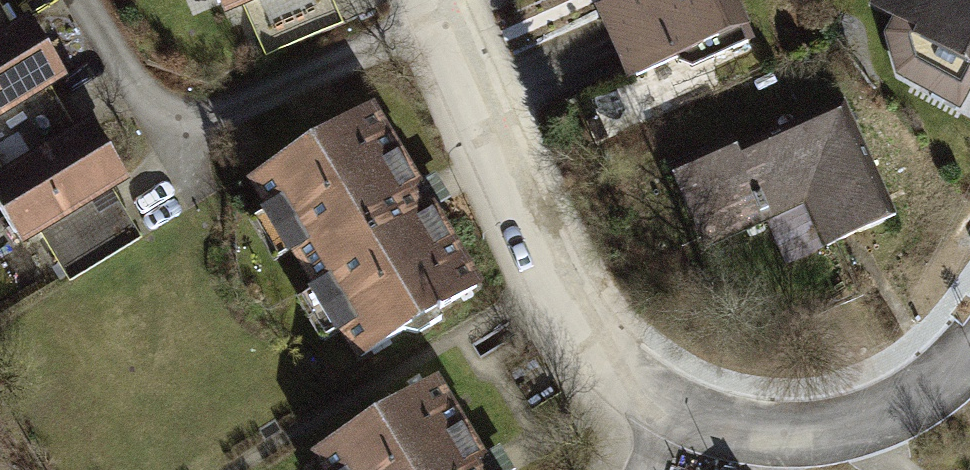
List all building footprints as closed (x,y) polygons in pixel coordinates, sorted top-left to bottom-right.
[(9,16),(0,0),(0,21),(9,16)] [(262,47),(340,13),(334,0),(241,0),(262,47)] [(630,87),(758,31),(745,0),(611,0),(595,7),(630,87)] [(963,99),(969,87),(969,0),(876,0),(900,13),(885,38),(908,51),(900,64),(963,99)] [(71,119),(48,79),(64,70),(26,6),(9,16),(0,21),(0,161),(71,119)] [(375,103),(245,180),(353,361),(483,283),(375,103)] [(841,107),(696,169),(727,240),(807,205),(825,246),(889,219),(841,107)] [(22,233),(37,224),(67,274),(139,231),(110,182),(126,173),(88,109),(71,119),(0,161),(0,196),(22,233)] [(309,456),(318,469),(495,469),(439,378),(309,456)]
